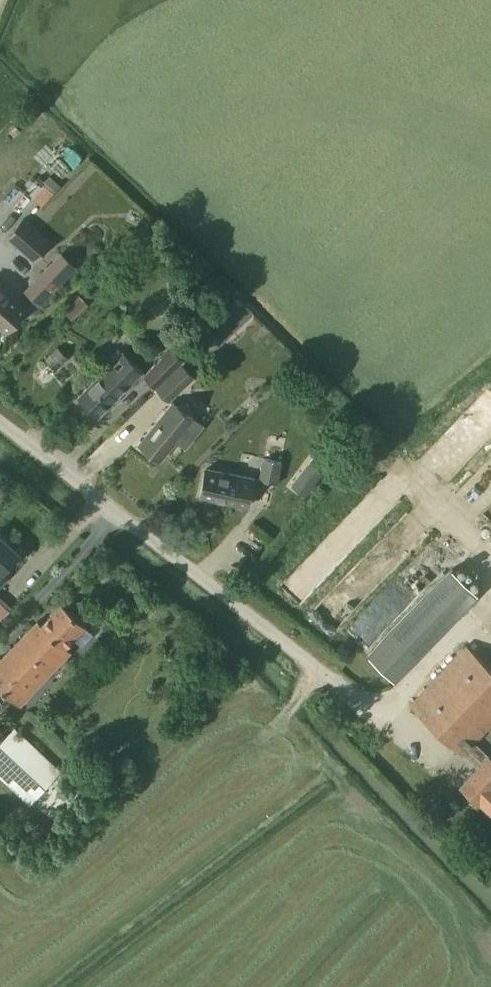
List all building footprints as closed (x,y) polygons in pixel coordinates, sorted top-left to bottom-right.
[(62,181),(87,157),(67,136),(41,159),(62,181)] [(33,196),(42,204),(58,186),(49,177),(32,196),(18,184),(6,196),(21,209),(33,196)] [(52,241),(23,216),(6,236),(35,261),(52,241)] [(65,277),(51,264),(26,291),(34,299),(39,303),(40,304),(65,277)] [(0,285),(0,324),(7,330),(27,307),(0,285)] [(80,295),(66,309),(73,316),(87,302),(80,295)] [(34,299),(27,307),(31,312),(39,303),(34,299)] [(232,300),(221,311),(227,317),(239,306),(232,300)] [(177,365),(156,386),(171,401),(195,375),(193,373),(227,339),(216,328),(186,359),(185,359),(177,365)] [(46,356),(56,367),(67,356),(57,345),(46,356)] [(144,374),(156,386),(177,365),(185,359),(172,346),(144,374)] [(142,368),(123,351),(79,397),(98,415),(142,368)] [(204,426),(193,417),(173,402),(141,444),(161,459),(176,440),(186,448),(204,426)] [(264,458),(259,479),(279,483),(282,461),(264,458)] [(306,494),(321,474),(308,464),(293,484),(306,494)] [(254,478),(207,469),(201,495),(249,505),(254,478)] [(10,574),(13,577),(28,562),(18,553),(19,552),(0,534),(0,585),(10,574)] [(477,592),(451,568),(367,654),(392,679),(477,592)] [(13,608),(0,595),(0,621),(13,608)] [(62,602),(42,624),(38,620),(0,660),(0,687),(20,706),(71,651),(66,646),(85,625),(62,602)] [(464,753),(477,767),(461,784),(479,801),(481,799),(490,808),(490,755),(489,754),(476,742),(490,726),(490,668),(466,644),(408,704),(463,755),(464,753)] [(15,728),(0,744),(0,776),(29,803),(60,769),(15,728)]
